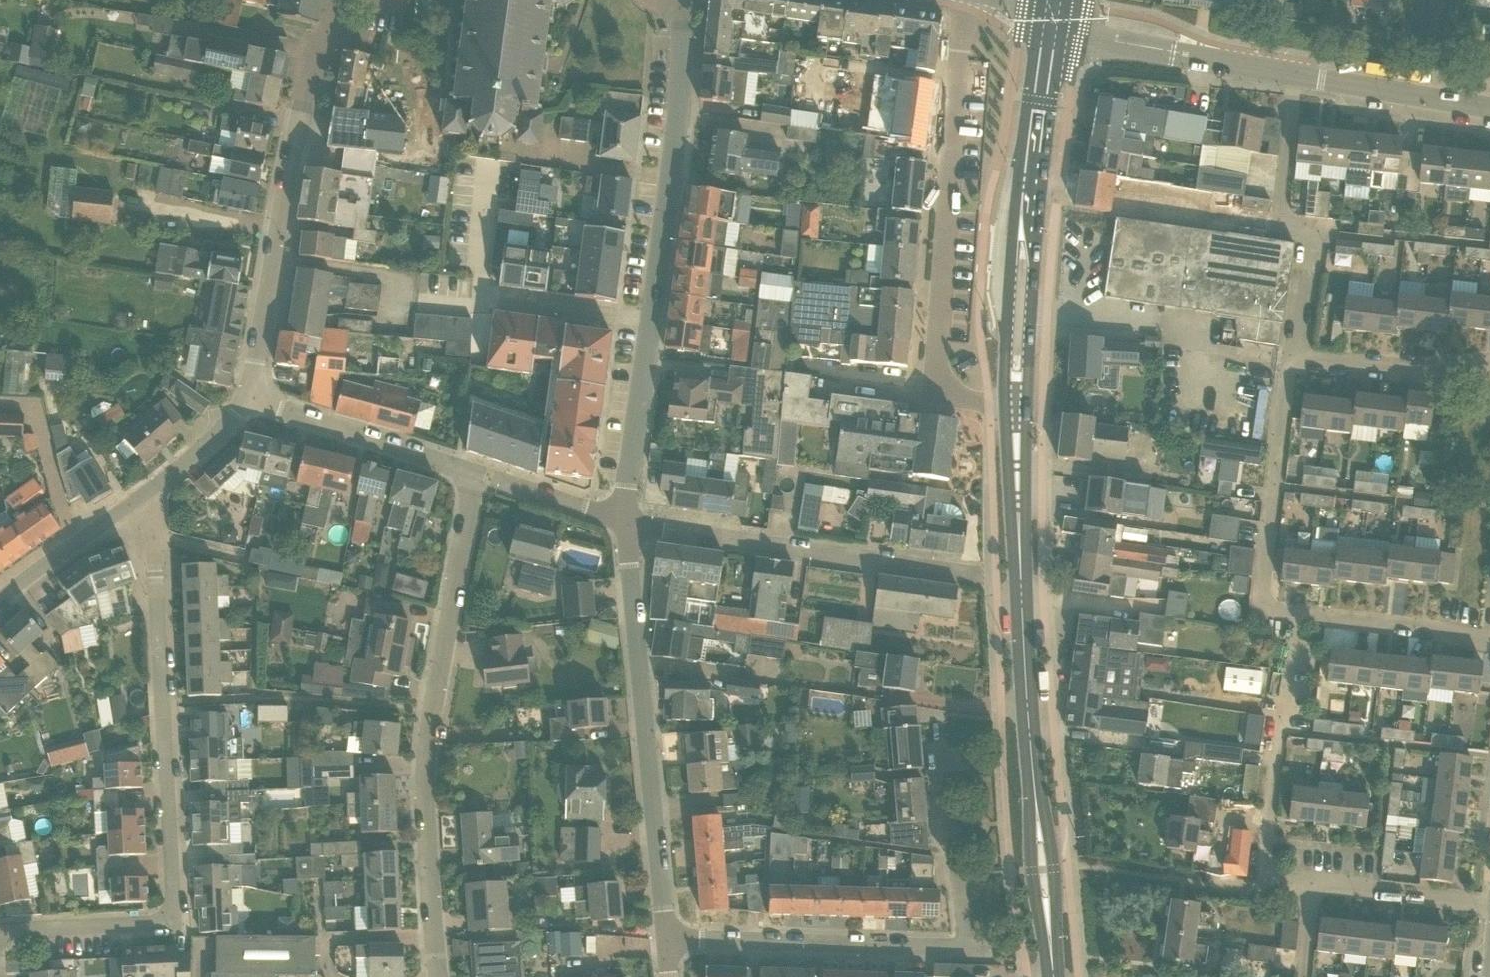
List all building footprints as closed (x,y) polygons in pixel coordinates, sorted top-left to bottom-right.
[(317,25),(319,25),(324,0),(239,0),(243,1),(249,2),(257,4),(268,7),(269,6),(280,8),(278,17),(317,25)] [(471,128),(482,142),(500,144),(515,134),(517,136),(516,143),(540,146),(544,114),(539,113),(540,110),(542,111),(543,108),(539,107),(541,92),(545,93),(545,90),(541,90),(543,75),(547,75),(547,73),(546,73),(546,72),(547,72),(547,66),(548,59),(548,58),(549,58),(549,55),(545,55),(547,40),(551,41),(552,38),(548,37),(549,31),(550,22),(554,23),(554,20),(552,20),(552,19),(553,19),(554,6),(554,5),(556,5),(557,5),(557,9),(559,9),(559,6),(565,7),(566,10),(568,9),(567,6),(572,2),(575,4),(575,2),(573,1),(573,0),(466,0),(465,9),(461,8),(461,11),(465,11),(463,26),(459,25),(458,28),(462,29),(460,44),(456,43),(456,46),(458,46),(458,47),(456,60),(456,61),(454,60),(453,63),(457,64),(455,78),(451,78),(451,80),(455,81),(453,96),(449,95),(449,98),(452,99),(450,109),(447,109),(444,134),(469,137),(471,128)] [(745,7),(746,0),(710,0),(708,21),(744,24),(744,13),(745,7)] [(770,17),(786,18),(788,0),(755,0),(753,8),(745,7),(744,13),(744,24),(742,39),(767,43),(770,17)] [(745,7),(753,8),(755,0),(746,0),(745,7)] [(841,43),(846,1),(840,0),(788,0),(786,18),(786,19),(819,24),(817,40),(818,40),(841,43)] [(1161,2),(1221,10),(1223,0),(1162,0),(1161,2)] [(1367,0),(1352,0),(1351,6),(1361,7),(1359,17),(1365,18),(1366,8),(1367,0)] [(1366,8),(1381,10),(1383,0),(1367,0),(1366,8)] [(895,7),(866,3),(846,1),(841,43),(860,45),(862,45),(860,55),(888,60),(892,35),(891,35),(895,7)] [(1431,44),(1436,3),(1423,1),(1418,43),(1431,44)] [(1299,19),(1301,5),(1286,3),(1284,17),(1299,19)] [(1449,4),(1436,3),(1431,44),(1466,49),(1469,32),(1446,29),(1449,4)] [(943,14),(895,7),(891,35),(892,35),(920,40),(915,70),(934,73),(943,14)] [(140,15),(139,24),(154,24),(154,33),(174,34),(175,17),(140,15)] [(748,72),(763,74),(765,60),(740,58),(742,39),(744,24),(708,21),(703,68),(748,72)] [(1398,33),(1375,30),(1376,25),(1365,24),(1363,34),(1397,39),(1398,33)] [(50,62),(55,29),(36,25),(32,48),(30,59),(50,62)] [(167,58),(204,65),(233,71),(282,81),(287,55),(266,50),(266,51),(209,39),(209,43),(172,35),(168,55),(167,58)] [(30,59),(32,48),(11,44),(8,62),(29,66),(30,59)] [(344,52),(327,149),(365,152),(365,151),(403,155),(406,119),(369,115),(369,111),(357,110),(353,109),(357,89),(364,91),(370,56),(344,52)] [(798,67),(800,54),(779,53),(777,75),(794,77),(795,67),(798,67)] [(200,83),(204,65),(167,58),(156,55),(153,73),(200,83)] [(703,68),(699,100),(745,104),(748,72),(703,68)] [(237,91),(235,100),(276,109),(282,81),(233,71),(230,89),(237,91)] [(87,77),(81,96),(93,100),(98,81),(87,77)] [(926,146),(931,116),(935,86),(933,86),(933,84),(907,80),(906,80),(906,81),(876,77),(867,136),(875,137),(875,140),(898,144),(924,148),(924,146),(926,146)] [(641,117),(643,96),(604,91),(601,114),(606,115),(606,114),(641,118),(641,117)] [(1127,104),(1098,99),(1093,126),(1124,131),(1123,132),(1155,137),(1201,146),(1204,131),(1205,131),(1207,119),(1207,118),(1143,108),(1144,104),(1142,101),(1131,99),(1128,102),(1127,104)] [(192,112),(194,104),(181,101),(179,109),(192,112)] [(204,106),(194,104),(192,112),(191,114),(202,116),(204,106)] [(791,115),(791,109),(768,106),(766,123),(790,127),(791,115)] [(603,136),(638,140),(641,118),(606,114),(606,115),(603,136)] [(1201,146),(1202,146),(1251,154),(1251,152),(1258,153),(1263,122),(1253,120),(1253,118),(1252,118),(1252,120),(1226,115),(1223,133),(1205,131),(1204,131),(1201,146)] [(272,127),(223,116),(220,130),(222,131),(219,146),(266,156),(266,155),(266,153),(266,154),(267,148),(269,149),(271,140),(269,140),(272,127)] [(574,141),(576,119),(562,117),(559,139),(574,141)] [(576,119),(574,141),(588,143),(591,121),(576,119)] [(78,120),(76,132),(89,134),(91,122),(78,120)] [(1152,159),(1155,137),(1123,132),(1124,131),(1093,126),(1090,148),(1142,157),(1143,157),(1152,159)] [(797,140),(798,128),(796,128),(790,127),(787,127),(787,139),(797,140)] [(1345,181),(1351,133),(1326,131),(1327,127),(1326,127),(1325,131),(1320,178),(1321,178),(1345,181)] [(1300,128),(1298,148),(1295,179),(1320,182),(1321,178),(1320,178),(1325,131),(1300,128)] [(709,171),(742,176),(742,172),(777,177),(780,154),(746,150),(748,136),(715,132),(709,171)] [(1376,136),(1370,188),(1397,191),(1407,192),(1411,152),(1400,151),(1402,139),(1377,136),(1377,133),(1376,132),(1375,136),(1376,136)] [(1376,136),(1375,136),(1351,133),(1345,181),(1346,181),(1345,185),(1370,188),(1376,136)] [(603,136),(600,158),(635,162),(638,140),(603,136)] [(874,160),(885,161),(896,163),(895,178),(891,210),(902,211),(920,213),(922,199),(924,181),(924,178),(925,163),(922,163),(923,152),(924,148),(898,144),(875,140),(874,160)] [(213,158),(210,173),(260,183),(266,156),(219,146),(219,147),(190,141),(188,152),(213,158)] [(1251,154),(1202,146),(1199,167),(1215,169),(1215,171),(1247,176),(1251,154)] [(1470,190),(1474,153),(1450,151),(1450,147),(1449,147),(1449,151),(1445,187),(1446,187),(1445,201),(1468,204),(1470,190)] [(1141,168),(1143,157),(1142,157),(1090,148),(1086,172),(1129,179),(1153,183),(1153,182),(1155,171),(1141,168)] [(1445,187),(1449,151),(1423,148),(1423,153),(1411,152),(1407,192),(1417,193),(1419,193),(1420,184),(1445,187)] [(1474,153),(1470,190),(1489,192),(1489,155),(1474,153)] [(137,165),(129,164),(126,178),(135,180),(137,165)] [(155,192),(169,195),(174,170),(161,167),(155,192)] [(1199,167),(1196,190),(1244,197),(1244,196),(1247,176),(1215,171),(1215,169),(1199,167)] [(174,170),(169,195),(169,196),(182,199),(188,172),(174,169),(174,170)] [(334,226),(354,229),(354,228),(355,228),(357,215),(368,216),(369,213),(370,204),(374,180),(342,175),(342,174),(306,169),(305,170),(306,171),(303,187),(302,194),(301,202),(299,218),(298,218),(298,220),(334,226)] [(515,212),(534,215),(546,217),(548,204),(537,203),(541,174),(521,171),(515,212)] [(1117,213),(1117,216),(1191,227),(1266,238),(1271,201),(1244,196),(1244,197),(1196,190),(1172,186),(1172,184),(1153,182),(1153,183),(1129,179),(1086,172),(1081,172),(1075,207),(1117,213)] [(448,192),(450,179),(431,176),(429,189),(448,192)] [(599,195),(597,213),(628,218),(633,182),(601,178),(601,180),(587,178),(585,193),(599,195)] [(259,187),(240,183),(223,180),(222,191),(209,189),(206,203),(254,213),(259,187)] [(1319,183),(1309,182),(1305,216),(1315,217),(1318,192),(1319,183)] [(727,222),(731,223),(735,195),(710,192),(689,188),(687,198),(685,215),(715,220),(715,221),(727,223),(727,222)] [(114,193),(94,191),(77,189),(76,193),(75,193),(72,217),(72,220),(91,222),(111,224),(114,193)] [(1407,192),(1397,191),(1396,199),(1406,200),(1406,199),(1407,192)] [(1331,193),(1318,192),(1315,217),(1328,219),(1331,193)] [(917,250),(919,224),(901,222),(902,211),(891,210),(891,211),(878,209),(876,232),(885,233),(883,246),(917,250)] [(499,210),(498,222),(532,227),(534,215),(515,212),(499,210)] [(366,230),(367,222),(368,216),(357,215),(355,228),(354,228),(354,229),(353,239),(352,241),(356,241),(375,244),(377,232),(370,231),(366,230)] [(712,247),(724,249),(727,223),(715,221),(715,220),(685,215),(681,243),(712,247)] [(799,228),(800,217),(787,216),(786,227),(799,228)] [(1105,298),(1124,301),(1178,309),(1215,314),(1214,316),(1235,319),(1237,338),(1259,342),(1279,346),(1283,324),(1295,244),(1276,241),(1266,239),(1266,238),(1191,227),(1117,216),(1116,218),(1105,298)] [(568,221),(556,219),(555,227),(567,229),(568,221)] [(800,237),(817,239),(818,222),(801,221),(800,237)] [(1384,225),(1359,223),(1358,234),(1383,237),(1384,225)] [(1440,237),(1464,239),(1465,229),(1441,226),(1440,237)] [(625,234),(626,233),(584,227),(584,228),(585,228),(582,251),(622,256),(625,234)] [(779,256),(795,257),(798,230),(782,229),(779,256)] [(1465,229),(1464,239),(1484,241),(1485,231),(1465,229)] [(303,233),(301,256),(343,261),(343,260),(354,261),(356,241),(352,241),(353,239),(347,239),(334,237),(334,236),(303,233)] [(424,236),(423,248),(439,249),(439,237),(424,236)] [(1335,254),(1351,256),(1351,253),(1355,253),(1356,243),(1337,241),(1335,254)] [(712,247),(681,243),(677,269),(709,273),(712,247)] [(1378,256),(1379,245),(1356,243),(1355,253),(1351,253),(1351,256),(1360,257),(1360,254),(1368,255),(1367,266),(1376,267),(1377,256),(1378,256)] [(1427,255),(1430,255),(1431,244),(1414,243),(1413,253),(1418,254),(1427,255)] [(243,257),(242,260),(212,253),(212,254),(197,250),(197,248),(179,244),(178,248),(162,245),(156,273),(191,280),(192,278),(213,283),(213,280),(238,285),(244,258),(243,257)] [(1431,244),(1430,255),(1446,257),(1447,246),(1431,244)] [(496,245),(495,245),(492,267),(502,269),(499,286),(501,286),(523,289),(528,250),(506,247),(506,246),(505,246),(505,247),(496,246),(496,245)] [(1395,247),(1379,245),(1378,256),(1394,258),(1395,247)] [(870,289),(912,293),(917,250),(883,246),(880,275),(846,271),(845,286),(870,289)] [(552,247),(551,252),(552,252),(552,254),(563,256),(564,248),(552,247)] [(1465,258),(1482,260),(1483,250),(1466,248),(1465,258)] [(545,293),(546,293),(552,254),(552,252),(551,252),(550,253),(528,250),(523,289),(545,292),(545,293)] [(1482,260),(1489,261),(1489,251),(1483,250),(1482,260)] [(618,279),(622,256),(582,251),(579,273),(618,279)] [(1427,255),(1418,254),(1417,264),(1426,265),(1427,255)] [(740,267),(739,277),(757,280),(758,269),(740,267)] [(330,297),(333,274),(299,269),(295,291),(330,297)] [(709,273),(677,269),(673,295),(706,299),(709,273)] [(554,270),(552,282),(560,283),(562,271),(554,270)] [(755,331),(773,333),(788,335),(788,325),(791,326),(795,281),(795,275),(762,271),(758,311),(755,331)] [(575,295),(575,297),(616,302),(616,301),(615,301),(618,279),(579,273),(576,295),(575,295)] [(155,291),(172,292),(173,277),(156,276),(155,291)] [(757,280),(739,277),(738,285),(756,287),(757,280)] [(213,280),(213,283),(207,307),(244,313),(245,309),(248,289),(249,289),(249,288),(238,285),(213,280)] [(911,309),(912,293),(870,289),(845,286),(795,281),(791,326),(821,328),(821,329),(854,332),(854,336),(909,342),(912,309),(911,309)] [(1426,294),(1427,285),(1402,282),(1401,291),(1426,294)] [(1451,300),(1448,325),(1473,328),(1477,296),(1478,286),(1453,283),(1452,293),(1450,293),(1450,300),(1451,300)] [(348,296),(380,299),(382,287),(350,284),(348,296)] [(1349,284),(1348,297),(1346,297),(1342,329),(1369,332),(1372,300),(1374,287),(1349,284)] [(327,318),(330,297),(295,291),(292,312),(327,318)] [(703,326),(706,299),(673,295),(670,321),(703,326)] [(1399,302),(1396,327),(1421,330),(1425,298),(1398,295),(1398,302),(1399,302)] [(378,311),(380,299),(348,296),(346,308),(378,311)] [(1473,328),(1489,330),(1489,298),(1477,296),(1473,328)] [(1447,333),(1448,325),(1451,300),(1450,300),(1425,298),(1421,330),(1447,333)] [(1395,335),(1396,327),(1399,302),(1398,302),(1372,300),(1369,332),(1395,335)] [(244,313),(207,307),(202,330),(202,331),(239,338),(244,313)] [(327,318),(292,312),(289,331),(324,337),(325,328),(327,318)] [(495,313),(488,368),(510,371),(517,316),(495,313)] [(443,341),(445,317),(417,315),(414,339),(443,341)] [(517,316),(510,371),(531,374),(531,375),(532,375),(534,359),(533,359),(539,318),(538,319),(517,316)] [(443,341),(446,342),(458,343),(460,319),(445,317),(443,341)] [(349,333),(349,335),(370,338),(372,323),(340,318),(338,330),(337,331),(349,333)] [(566,328),(567,328),(567,323),(540,319),(540,318),(539,318),(533,359),(534,359),(553,361),(553,362),(554,362),(556,350),(562,351),(566,328)] [(458,343),(470,344),(470,320),(460,319),(458,343)] [(666,348),(709,354),(712,327),(703,326),(670,321),(666,348)] [(734,330),(750,332),(751,323),(735,321),(734,330)] [(198,371),(196,380),(230,387),(239,338),(202,331),(202,330),(189,327),(186,344),(197,346),(192,370),(198,371)] [(278,349),(276,364),(304,368),(307,352),(318,354),(311,403),(330,408),(336,386),(338,386),(340,373),(342,373),(349,335),(349,333),(337,331),(338,330),(325,328),(324,337),(289,331),(288,333),(281,332),(278,349)] [(566,328),(562,351),(562,353),(608,359),(612,334),(567,328),(566,328)] [(850,365),(850,362),(907,367),(909,342),(854,336),(854,332),(821,329),(820,344),(842,346),(840,364),(850,365)] [(734,361),(747,362),(750,332),(734,330),(732,341),(736,341),(734,361)] [(751,371),(756,372),(754,407),(752,428),(744,428),(742,456),(777,461),(779,441),(781,421),(785,373),(769,371),(773,333),(755,331),(755,333),(753,353),(751,369),(751,371)] [(1160,349),(1161,338),(1145,336),(1144,347),(1160,349)] [(1068,378),(1099,380),(1098,389),(1118,390),(1119,366),(1138,367),(1139,345),(1104,343),(1104,340),(1071,338),(1068,378)] [(445,354),(470,356),(471,344),(470,344),(458,343),(446,342),(445,354)] [(33,355),(9,353),(5,396),(30,398),(33,355)] [(562,353),(558,382),(604,389),(608,359),(562,353)] [(48,356),(46,383),(75,386),(77,359),(48,356)] [(380,357),(380,372),(404,372),(404,357),(380,357)] [(785,373),(781,421),(799,424),(831,428),(832,422),(833,422),(842,423),(834,476),(867,480),(868,480),(869,470),(929,478),(948,480),(952,454),(956,428),(955,428),(950,421),(950,420),(908,414),(909,405),(831,394),(830,402),(809,399),(811,376),(785,373)] [(211,403),(194,392),(168,374),(160,384),(186,403),(203,415),(211,403)] [(716,403),(741,406),(744,383),(710,379),(676,375),(673,399),(672,399),(669,418),(714,424),(716,403)] [(413,433),(415,426),(429,430),(435,407),(421,404),(422,402),(407,398),(409,389),(376,380),(373,389),(344,381),(336,413),(413,433)] [(558,382),(554,412),(600,418),(604,389),(558,382)] [(1404,425),(1430,429),(1434,395),(1408,392),(1407,400),(1404,425)] [(1355,394),(1355,402),(1351,434),(1352,434),(1351,442),(1375,445),(1377,430),(1381,397),(1355,394)] [(1299,427),(1319,430),(1325,430),(1329,398),(1303,395),(1301,419),(1299,427)] [(468,451),(491,458),(497,412),(492,411),(478,406),(479,399),(470,396),(469,404),(473,405),(466,451),(468,451)] [(1403,433),(1404,425),(1407,400),(1381,397),(1377,430),(1403,433)] [(1325,430),(1351,434),(1355,402),(1329,398),(1325,430)] [(182,418),(169,403),(165,399),(155,407),(154,406),(140,417),(144,422),(124,439),(125,440),(117,447),(127,459),(137,451),(146,462),(160,450),(159,449),(177,433),(172,427),(182,418)] [(491,458),(514,466),(520,420),(516,419),(501,414),(502,406),(493,403),(492,411),(497,412),(491,458)] [(120,404),(97,415),(102,425),(125,414),(120,404)] [(537,475),(538,475),(539,469),(543,440),(544,427),(543,427),(543,428),(524,422),(525,414),(517,411),(516,419),(520,420),(514,466),(537,474),(537,475)] [(550,442),(596,448),(600,418),(554,412),(550,441),(550,442)] [(1058,458),(1091,462),(1092,457),(1124,462),(1129,429),(1095,423),(1096,419),(1063,415),(1058,458)] [(25,434),(27,450),(38,449),(36,433),(25,434)] [(262,474),(271,441),(245,435),(242,449),(235,447),(205,474),(219,489),(234,475),(238,471),(247,473),(248,470),(262,474)] [(1219,480),(1236,482),(1239,461),(1260,464),(1262,447),(1203,438),(1201,456),(1222,459),(1219,480)] [(546,470),(550,442),(550,441),(543,440),(539,469),(546,470)] [(285,492),(291,466),(296,447),(271,441),(262,474),(263,474),(260,486),(285,492)] [(779,441),(777,461),(776,465),(795,467),(797,443),(779,441)] [(596,448),(550,442),(546,470),(546,474),(547,474),(547,473),(592,479),(596,448)] [(91,458),(80,465),(70,447),(57,455),(61,475),(70,502),(87,492),(93,502),(111,491),(91,458)] [(305,449),(297,484),(311,488),(302,524),(313,526),(331,455),(305,449)] [(702,511),(731,515),(733,500),(746,501),(749,483),(750,475),(736,473),(738,457),(738,456),(710,452),(708,469),(706,481),(702,511)] [(347,496),(351,481),(356,461),(331,455),(313,526),(325,529),(335,493),(347,496)] [(364,462),(355,495),(361,497),(355,521),(352,541),(368,544),(378,501),(381,502),(390,470),(364,462)] [(708,469),(684,466),(664,463),(660,489),(674,491),(672,507),(702,511),(706,481),(708,469)] [(1311,475),(1319,476),(1320,468),(1313,467),(1311,475)] [(1335,489),(1336,479),(1337,470),(1320,468),(1319,476),(1318,488),(1335,489)] [(1369,493),(1371,483),(1370,483),(1372,473),(1356,471),(1354,491),(1369,493)] [(395,504),(388,528),(402,531),(418,477),(397,472),(389,503),(395,504)] [(775,474),(764,472),(761,492),(772,494),(775,474)] [(1318,488),(1319,476),(1311,475),(1303,475),(1302,485),(1318,488)] [(438,483),(418,477),(402,531),(398,548),(417,554),(429,514),(430,514),(438,483)] [(1150,487),(1125,484),(1110,481),(1090,479),(1090,480),(1091,480),(1088,510),(1087,510),(1086,511),(1121,515),(1146,518),(1150,487)] [(927,488),(870,480),(868,493),(857,490),(855,501),(850,510),(863,519),(867,514),(874,515),(876,501),(897,504),(892,539),(909,541),(908,547),(940,551),(942,535),(926,533),(928,517),(932,518),(934,508),(924,507),(925,498),(927,488)] [(1232,482),(1219,480),(1217,495),(1230,497),(1232,482)] [(1387,485),(1371,483),(1369,493),(1386,495),(1387,485)] [(818,518),(822,497),(822,495),(824,487),(805,484),(803,494),(797,527),(797,532),(815,535),(816,531),(818,518)] [(1396,497),(1403,498),(1412,499),(1414,489),(1397,486),(1396,497)] [(950,505),(950,504),(952,491),(927,488),(925,498),(924,507),(934,508),(934,503),(950,505)] [(1413,505),(1428,507),(1430,493),(1415,492),(1413,505)] [(773,494),(771,510),(783,511),(785,496),(773,494)] [(1301,494),(1300,504),(1316,507),(1317,496),(1301,494)] [(42,503),(29,512),(18,496),(6,504),(8,511),(3,515),(29,551),(60,529),(42,503)] [(1334,498),(1317,496),(1316,507),(1333,509),(1334,498)] [(1368,513),(1369,503),(1353,501),(1351,511),(1368,513)] [(967,522),(964,522),(963,515),(961,510),(956,506),(950,504),(950,505),(934,503),(934,508),(932,518),(928,517),(926,533),(942,535),(940,551),(963,554),(967,522)] [(1385,505),(1369,503),(1368,513),(1384,515),(1385,505)] [(1402,517),(1419,519),(1420,509),(1403,507),(1402,517)] [(1420,509),(1419,519),(1434,521),(1435,511),(1420,509)] [(1208,538),(1217,540),(1236,542),(1240,519),(1220,516),(1212,514),(1208,538)] [(0,517),(0,546),(4,552),(0,555),(0,556),(7,566),(29,551),(3,515),(0,517)] [(1124,525),(1085,520),(1064,517),(1062,532),(1083,536),(1121,543),(1124,525)] [(240,541),(238,525),(221,528),(223,544),(240,541)] [(541,595),(557,536),(518,526),(510,557),(525,561),(518,588),(541,595)] [(1121,543),(1083,536),(1081,548),(1080,553),(1161,566),(1161,565),(1166,566),(1168,550),(1121,543)] [(1313,539),(1286,536),(1281,581),(1307,584),(1312,541),(1313,539)] [(1337,545),(1312,541),(1307,584),(1333,588),(1334,579),(1338,548),(1338,545),(1337,545)] [(657,544),(653,574),(653,576),(656,576),(686,581),(690,549),(657,544)] [(1415,548),(1390,545),(1389,554),(1386,578),(1412,581),(1415,548)] [(1255,550),(1235,547),(1230,546),(1229,559),(1227,571),(1227,573),(1251,576),(1255,550)] [(125,547),(86,561),(97,593),(98,593),(108,590),(114,621),(132,617),(124,584),(136,580),(125,547)] [(249,563),(268,567),(272,553),(252,548),(249,563)] [(1359,583),(1363,551),(1338,548),(1334,579),(1359,583)] [(1456,555),(1447,554),(1441,553),(1441,552),(1415,548),(1412,581),(1437,584),(1437,582),(1443,583),(1452,584),(1456,555)] [(683,598),(688,599),(717,603),(724,554),(690,549),(686,581),(683,598)] [(1386,578),(1389,554),(1363,551),(1359,583),(1385,586),(1386,578)] [(1073,590),(1123,598),(1126,577),(1159,582),(1161,566),(1080,553),(1079,561),(1077,573),(1076,573),(1073,590)] [(302,577),(306,561),(288,557),(284,573),(302,577)] [(1213,570),(1227,571),(1229,559),(1215,557),(1213,570)] [(793,563),(757,558),(752,592),(753,592),(749,610),(717,606),(713,628),(712,628),(717,629),(737,632),(750,634),(752,634),(767,636),(767,637),(785,640),(797,641),(799,625),(784,623),(787,596),(789,596),(793,563)] [(101,616),(98,593),(97,593),(86,561),(84,562),(58,581),(70,599),(54,610),(69,631),(80,629),(92,625),(91,618),(101,616)] [(217,564),(204,565),(184,565),(184,587),(229,585),(229,576),(217,576),(217,564)] [(1179,571),(1162,567),(1160,577),(1177,580),(1179,571)] [(342,574),(320,569),(317,581),(340,586),(342,574)] [(284,575),(268,572),(265,585),(276,588),(282,584),(284,575)] [(387,582),(382,575),(375,575),(373,586),(379,587),(386,589),(387,582)] [(404,594),(409,578),(397,575),(393,590),(404,594)] [(371,590),(373,578),(361,576),(358,588),(371,590)] [(650,619),(659,621),(683,624),(688,599),(683,598),(686,581),(656,576),(650,619)] [(916,633),(919,614),(954,618),(958,587),(879,576),(872,624),(861,622),(857,652),(868,653),(873,626),(916,633)] [(561,586),(565,620),(596,617),(593,583),(561,586)] [(229,585),(184,587),(185,609),(218,608),(230,607),(229,597),(229,585)] [(259,588),(259,586),(249,586),(249,599),(259,599),(259,588)] [(1165,617),(1184,620),(1189,596),(1169,592),(1165,617)] [(367,600),(364,615),(363,621),(352,619),(348,639),(411,651),(414,639),(407,638),(410,622),(400,620),(402,608),(402,607),(367,600)] [(219,619),(218,608),(185,609),(186,631),(231,629),(230,619),(219,619)] [(54,610),(50,613),(46,616),(53,626),(61,637),(63,635),(69,631),(54,610)] [(0,634),(14,649),(20,655),(21,654),(30,665),(24,671),(37,685),(60,665),(47,651),(41,655),(32,645),(44,633),(38,626),(24,611),(0,634)] [(277,611),(275,643),(292,644),(294,612),(277,611)] [(1139,623),(1110,619),(1096,617),(1096,618),(1079,616),(1075,644),(1109,648),(1109,650),(1136,653),(1137,644),(1162,647),(1165,617),(1165,618),(1140,613),(1139,623)] [(857,652),(861,622),(825,617),(820,646),(857,652)] [(617,628),(590,620),(585,639),(619,649),(617,628)] [(704,639),(716,640),(717,629),(712,628),(713,628),(683,624),(659,621),(654,654),(699,662),(704,639)] [(67,653),(81,650),(84,650),(80,629),(69,631),(63,635),(66,653),(67,653)] [(231,640),(231,629),(186,631),(187,653),(220,651),(220,640),(231,640)] [(737,632),(717,629),(716,640),(736,643),(737,632)] [(504,689),(518,687),(517,685),(530,684),(526,651),(524,651),(523,636),(491,639),(493,656),(483,657),(487,687),(504,685),(504,689)] [(764,657),(783,660),(785,640),(767,637),(764,657)] [(411,651),(348,639),(343,666),(353,668),(350,681),(357,682),(387,688),(390,675),(400,677),(403,661),(409,662),(411,651)] [(1105,684),(1119,686),(1122,667),(1134,668),(1136,653),(1109,650),(1109,648),(1075,644),(1070,691),(1103,696),(1105,684)] [(1327,681),(1347,684),(1352,684),(1356,653),(1331,650),(1327,681)] [(1352,684),(1378,687),(1381,656),(1357,653),(1357,650),(1356,650),(1356,653),(1352,684)] [(220,662),(220,651),(187,653),(188,674),(232,673),(232,672),(238,672),(237,662),(220,662)] [(919,660),(868,653),(857,652),(854,668),(885,672),(883,688),(914,692),(919,660)] [(1378,687),(1403,690),(1407,656),(1406,655),(1406,659),(1381,656),(1378,687)] [(1432,662),(1431,662),(1407,659),(1408,656),(1407,656),(1403,690),(1402,699),(1427,701),(1427,694),(1429,694),(1429,689),(1432,662)] [(1431,657),(1431,662),(1432,662),(1429,689),(1454,691),(1458,660),(1458,657),(1457,656),(1457,660),(1431,657)] [(2,659),(0,657),(0,706),(7,714),(29,693),(39,704),(45,699),(35,688),(37,685),(24,671),(17,677),(2,659)] [(1147,669),(1168,670),(1168,658),(1147,657),(1147,669)] [(1483,663),(1458,660),(1454,691),(1479,694),(1483,663)] [(1224,690),(1260,695),(1262,673),(1227,668),(1224,690)] [(349,697),(350,684),(343,683),(344,672),(314,670),(313,676),(303,675),(301,692),(349,697)] [(225,695),(224,683),(233,683),(232,673),(188,674),(189,696),(225,695)] [(760,683),(728,679),(726,695),(758,699),(760,683)] [(670,719),(698,720),(698,719),(713,720),(714,700),(710,699),(710,685),(667,683),(666,699),(670,699),(670,719)] [(799,709),(808,710),(810,690),(801,689),(799,709)] [(1066,726),(1160,738),(1163,714),(1148,712),(1148,711),(1102,705),(1103,696),(1070,691),(1066,726)] [(551,742),(565,741),(585,739),(584,728),(607,726),(606,700),(567,703),(568,718),(549,719),(551,742)] [(258,723),(289,723),(288,706),(258,706),(258,723)] [(915,706),(881,709),(883,730),(886,730),(889,772),(923,769),(921,753),(919,726),(917,726),(915,706)] [(127,718),(126,709),(112,710),(113,719),(127,718)] [(1359,725),(1360,712),(1350,711),(1349,724),(1359,725)] [(228,727),(228,713),(198,714),(199,728),(196,731),(196,740),(190,740),(191,761),(243,760),(242,739),(234,739),(233,726),(228,727)] [(148,718),(136,721),(139,729),(150,726),(148,718)] [(1400,721),(1399,729),(1410,731),(1411,722),(1400,721)] [(309,733),(309,727),(304,722),(298,722),(294,726),(294,733),(296,735),(301,735),(306,735),(309,733)] [(349,737),(347,752),(396,756),(399,726),(367,723),(367,724),(356,723),(356,722),(355,722),(353,738),(349,737)] [(1331,733),(1346,735),(1347,724),(1332,722),(1331,733)] [(1349,724),(1347,724),(1346,735),(1363,737),(1365,726),(1359,725),(1349,724)] [(724,728),(725,732),(686,735),(689,765),(719,763),(729,762),(728,746),(736,746),(736,747),(760,745),(758,725),(724,728)] [(1397,740),(1398,729),(1382,728),(1381,738),(1397,740)] [(1399,729),(1398,729),(1397,740),(1414,742),(1415,732),(1410,732),(1410,731),(1399,729)] [(1447,747),(1449,735),(1432,734),(1431,745),(1447,747)] [(1465,737),(1449,735),(1447,747),(1464,748),(1465,737)] [(90,757),(89,754),(86,743),(85,739),(71,743),(76,760),(90,757)] [(1324,741),(1308,739),(1306,750),(1323,752),(1324,741)] [(1184,760),(1162,757),(1142,755),(1139,784),(1181,789),(1183,773),(1194,774),(1196,759),(1229,763),(1241,764),(1243,749),(1223,746),(1186,742),(1184,760)] [(1331,753),(1348,755),(1350,744),(1333,742),(1331,753)] [(529,759),(528,743),(519,743),(519,759),(529,759)] [(1350,744),(1348,755),(1365,757),(1366,746),(1350,744)] [(94,799),(94,801),(119,800),(118,789),(127,788),(142,788),(140,746),(105,754),(105,766),(104,766),(106,789),(77,791),(78,800),(94,799)] [(1384,761),(1386,749),(1379,748),(1377,760),(1384,761)] [(1395,749),(1393,766),(1404,767),(1406,750),(1395,749)] [(313,765),(343,765),(343,752),(312,753),(313,765)] [(1472,757),(1452,755),(1439,754),(1436,779),(1469,783),(1472,757)] [(249,791),(248,780),(250,780),(250,789),(260,789),(259,780),(252,780),(251,760),(243,760),(191,761),(192,782),(206,781),(206,792),(249,791)] [(691,793),(723,791),(723,789),(738,788),(737,778),(746,777),(745,761),(729,762),(719,763),(689,765),(691,793)] [(1259,794),(1261,765),(1247,764),(1244,793),(1259,794)] [(356,766),(343,765),(313,765),(314,778),(328,777),(328,779),(355,779),(356,766)] [(852,783),(876,781),(874,766),(851,768),(852,783)] [(566,819),(583,819),(603,820),(604,808),(605,808),(606,774),(592,774),(592,768),(567,767),(566,784),(561,785),(558,789),(557,797),(561,801),(567,801),(566,819)] [(395,776),(359,777),(360,794),(347,794),(348,806),(362,806),(396,804),(395,776)] [(46,777),(28,781),(29,788),(35,792),(48,790),(46,777)] [(1469,783),(1436,779),(1433,804),(1466,808),(1469,783)] [(923,780),(893,783),(897,823),(890,824),(890,830),(928,836),(926,821),(927,821),(923,780)] [(1390,799),(1400,800),(1402,784),(1392,783),(1390,799)] [(1318,790),(1293,787),(1289,819),(1314,822),(1315,822),(1318,790)] [(1344,793),(1318,790),(1315,822),(1314,822),(1314,825),(1316,825),(1316,822),(1340,825),(1344,793)] [(249,791),(206,792),(207,803),(193,803),(193,824),(230,823),(241,823),(240,802),(249,802),(249,791)] [(724,807),(747,805),(748,805),(747,793),(723,796),(724,807)] [(1157,814),(1152,845),(1167,848),(1183,850),(1190,851),(1195,852),(1196,845),(1197,845),(1200,831),(1201,821),(1214,823),(1218,800),(1190,796),(1166,793),(1163,815),(1157,814)] [(1365,828),(1368,808),(1369,796),(1344,793),(1340,825),(1365,828)] [(1387,824),(1397,825),(1400,800),(1390,799),(1387,824)] [(94,801),(95,812),(96,835),(108,834),(145,832),(143,810),(120,811),(119,800),(94,801)] [(809,804),(794,803),(794,812),(808,813),(809,804)] [(361,818),(361,833),(396,832),(396,804),(362,806),(348,806),(348,818),(361,818)] [(1433,804),(1430,829),(1458,833),(1463,834),(1466,809),(1469,809),(1469,808),(1466,808),(1433,804)] [(4,847),(13,845),(9,825),(12,819),(10,810),(3,811),(0,811),(0,848),(4,847)] [(462,816),(466,862),(466,864),(486,863),(486,865),(496,864),(496,862),(520,861),(519,835),(516,835),(494,836),(493,818),(492,813),(462,816)] [(722,826),(721,815),(693,818),(695,841),(722,838),(743,837),(767,835),(767,827),(751,825),(722,826)] [(231,844),(230,823),(193,824),(194,845),(208,845),(208,856),(255,854),(255,846),(243,846),(243,844),(231,844)] [(833,824),(831,835),(830,836),(846,839),(848,827),(833,824)] [(1384,849),(1394,851),(1397,825),(1387,824),(1384,849)] [(576,828),(575,862),(600,863),(601,829),(576,828)] [(1413,853),(1423,854),(1455,858),(1458,859),(1458,857),(1455,857),(1458,833),(1430,829),(1426,828),(1426,830),(1416,828),(1413,853)] [(928,836),(890,830),(892,844),(929,850),(928,836)] [(1232,831),(1228,856),(1233,856),(1230,875),(1245,877),(1251,833),(1250,833),(1232,831)] [(97,851),(98,868),(123,867),(123,855),(146,854),(145,832),(108,834),(109,846),(100,847),(97,851)] [(724,848),(743,846),(743,838),(743,837),(722,838),(695,841),(697,865),(725,862),(724,848)] [(743,838),(743,846),(756,846),(755,837),(743,838)] [(808,838),(795,837),(795,850),(795,854),(807,854),(808,838)] [(26,878),(24,866),(37,863),(33,841),(13,845),(4,847),(6,859),(0,860),(0,883),(26,878)] [(341,855),(362,854),(361,841),(312,845),(312,857),(324,856),(341,855)] [(1392,867),(1394,851),(1384,849),(1382,866),(1392,867)] [(397,852),(377,853),(362,854),(341,855),(342,868),(364,866),(365,880),(399,879),(397,852)] [(255,865),(255,854),(208,856),(209,866),(195,867),(195,888),(232,887),(244,886),(243,866),(255,865)] [(911,880),(910,918),(938,918),(939,891),(932,891),(934,857),(912,854),(911,880)] [(1455,858),(1423,854),(1420,879),(1452,883),(1455,858)] [(832,868),(841,869),(841,855),(832,855),(832,868)] [(850,856),(841,855),(841,869),(849,869),(850,856)] [(313,878),(311,857),(296,859),(298,879),(298,880),(313,878)] [(887,870),(887,857),(879,857),(879,869),(879,870),(887,870)] [(887,857),(887,870),(896,870),(896,857),(887,857)] [(725,862),(697,865),(699,886),(727,884),(725,862)] [(529,875),(529,864),(516,864),(517,875),(529,875)] [(100,891),(112,890),(113,904),(149,902),(147,877),(124,879),(123,867),(98,868),(100,891)] [(70,894),(65,871),(52,873),(57,896),(70,894)] [(793,914),(817,915),(818,876),(817,876),(817,887),(794,887),(793,914)] [(840,916),(840,888),(841,876),(818,876),(817,915),(840,916)] [(537,897),(557,896),(556,877),(536,878),(537,897)] [(26,880),(26,878),(0,883),(0,906),(5,905),(7,916),(38,915),(35,898),(30,900),(26,880)] [(298,879),(284,880),(284,894),(299,897),(298,880),(298,879)] [(400,905),(399,879),(365,880),(366,906),(400,905)] [(884,917),(910,918),(911,880),(910,880),(887,880),(887,890),(885,890),(884,917)] [(325,895),(326,908),(336,907),(335,894),(344,894),(343,881),(326,883),(326,882),(323,882),(324,895),(325,895)] [(467,885),(470,916),(471,930),(511,927),(507,882),(467,885)] [(728,909),(727,895),(747,894),(749,911),(763,913),(763,912),(765,892),(766,884),(758,884),(758,882),(746,883),(746,885),(731,886),(727,886),(727,884),(699,886),(701,912),(728,909)] [(591,921),(602,920),(622,919),(619,883),(587,886),(588,888),(575,889),(576,902),(574,902),(576,920),(591,918),(591,921)] [(771,886),(770,893),(769,913),(767,912),(767,913),(769,913),(769,914),(793,914),(794,887),(771,886)] [(201,933),(221,932),(239,932),(238,907),(233,907),(232,887),(195,888),(196,909),(200,909),(201,933)] [(840,916),(862,916),(863,889),(840,888),(840,916)] [(884,917),(885,890),(863,889),(862,916),(884,917)] [(1211,927),(1212,914),(1199,912),(1200,905),(1171,901),(1167,933),(1197,937),(1198,925),(1211,927)] [(366,906),(367,932),(401,930),(400,905),(366,906)] [(326,920),(345,919),(344,907),(336,908),(336,907),(326,908),(325,908),(326,920)] [(295,918),(280,918),(280,933),(295,933),(295,918)] [(1317,951),(1336,953),(1342,954),(1345,922),(1320,919),(1317,951)] [(1283,921),(1280,949),(1296,951),(1299,922),(1283,921)] [(1342,954),(1367,957),(1371,925),(1370,925),(1345,922),(1342,954)] [(1371,922),(1370,925),(1371,925),(1367,957),(1394,960),(1395,955),(1393,955),(1396,928),(1395,928),(1372,925),(1372,922),(1371,922)] [(1395,955),(1418,958),(1422,926),(1423,923),(1421,923),(1421,926),(1396,923),(1395,928),(1396,928),(1393,955),(1395,955)] [(1418,958),(1444,961),(1447,929),(1422,926),(1418,958)] [(561,953),(562,953),(560,933),(560,932),(548,933),(550,954),(561,953)] [(579,932),(560,933),(562,953),(561,953),(561,955),(580,954),(579,932)] [(1182,964),(1193,965),(1193,963),(1206,965),(1208,947),(1196,945),(1197,937),(1167,933),(1163,961),(1182,964)] [(312,937),(302,937),(236,937),(218,937),(217,960),(217,972),(212,972),(212,976),(317,976),(316,937),(312,937)] [(520,943),(520,939),(500,940),(471,942),(473,970),(476,970),(477,976),(522,976),(520,943)] [(1276,948),(1249,945),(1247,960),(1274,964),(1276,948)] [(157,976),(192,976),(191,960),(178,960),(177,946),(156,947),(157,976)] [(403,946),(383,946),(357,946),(357,959),(358,959),(358,971),(402,971),(403,971),(403,946)] [(156,947),(135,948),(135,950),(122,951),(123,976),(157,976),(156,947)] [(69,971),(76,971),(75,959),(50,960),(51,973),(31,974),(31,976),(70,976),(69,971)] [(761,970),(706,968),(706,976),(760,976),(761,970)]
